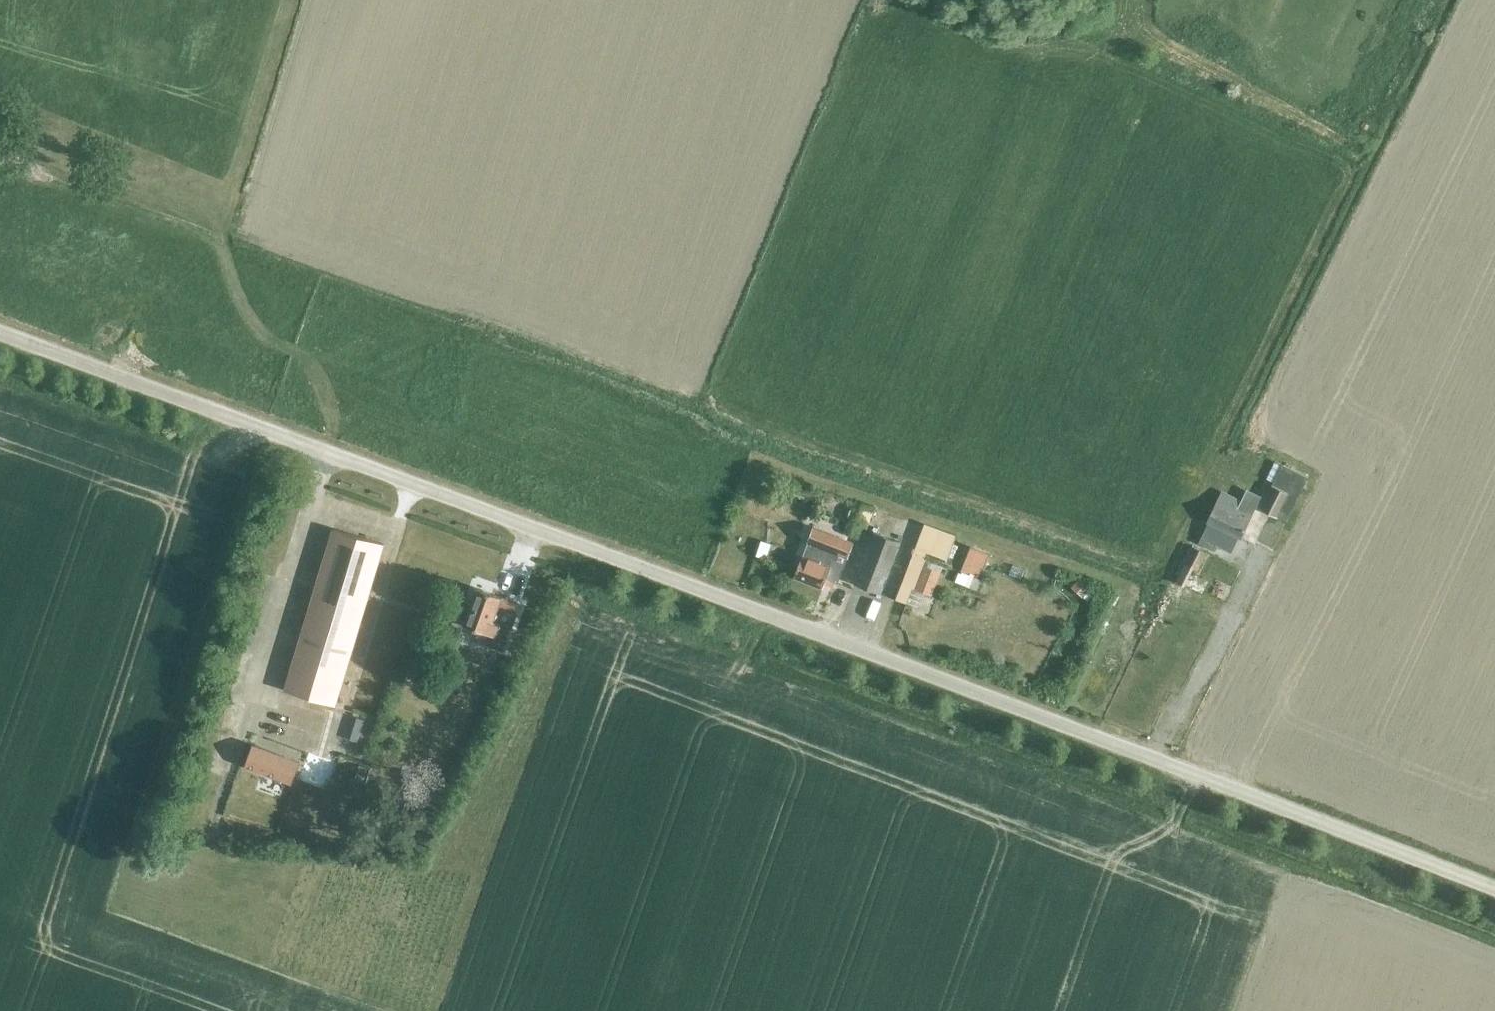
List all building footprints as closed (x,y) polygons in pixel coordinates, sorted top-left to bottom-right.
[(1271,486),(1260,509),(1285,521),(1306,477),(1282,465),(1271,486)] [(1207,523),(1197,544),(1211,552),(1214,546),(1229,553),(1237,537),(1239,539),(1258,502),(1245,495),(1241,503),(1222,493),(1207,523)] [(384,545),(375,542),(333,529),(284,691),(335,706),(384,545)] [(836,586),(851,545),(810,529),(804,544),(805,545),(800,558),(800,557),(792,579),(821,590),(824,581),(836,586)] [(873,532),(853,585),(879,595),(899,542),(873,532)] [(759,541),(754,556),(764,559),(769,544),(759,541)] [(1183,566),(1173,586),(1182,591),(1192,570),(1196,572),(1205,555),(1192,549),(1183,566)] [(922,566),(913,589),(931,596),(939,573),(922,566)] [(1079,578),(1070,589),(1082,598),(1090,588),(1079,578)] [(476,589),(463,625),(490,636),(486,646),(503,652),(520,605),(502,598),(476,589)] [(253,746),(244,769),(291,786),(299,763),(253,746)] [(370,768),(358,764),(354,779),(366,783),(370,768)]
